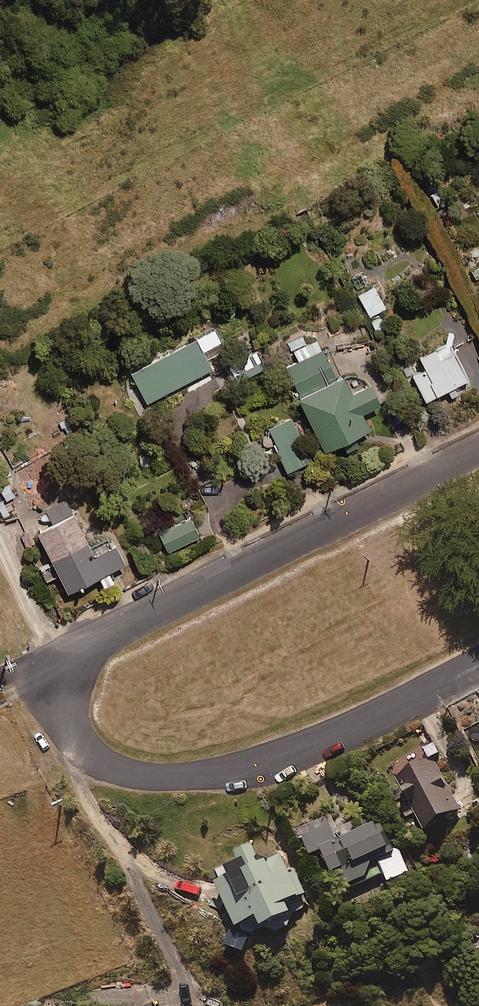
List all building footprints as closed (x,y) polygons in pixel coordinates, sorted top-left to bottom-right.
[(384,307),(371,282),(355,291),(369,315),(384,307)] [(201,349),(219,339),(212,325),(128,369),(144,400),(210,366),(201,349)] [(294,393),(320,447),(338,439),(343,450),(359,442),(354,431),(367,425),(359,408),(376,400),(366,379),(349,387),(340,368),(333,371),(316,335),(304,341),(300,333),(286,340),(294,359),(284,363),(297,391),(294,393)] [(410,372),(422,397),(445,386),(450,395),(456,392),(452,383),(465,376),(452,350),(439,357),(432,344),(416,352),(423,366),(410,372)] [(233,381),(263,364),(254,348),(224,365),(233,381)] [(284,469),(308,458),(289,414),(265,425),(284,469)] [(0,517),(9,512),(4,503),(13,498),(9,490),(0,495),(0,516),(0,517)] [(57,572),(65,588),(95,573),(100,584),(112,578),(106,568),(122,560),(112,540),(90,551),(61,493),(26,511),(49,557),(36,563),(44,579),(57,572)] [(165,549),(197,534),(189,516),(157,530),(165,549)] [(393,793),(404,815),(413,810),(422,826),(459,807),(431,755),(395,774),(402,788),(393,793)] [(378,819),(338,836),(329,814),(304,825),(324,872),(342,865),(350,884),(383,871),(386,880),(408,871),(398,847),(391,849),(384,832),(378,819)] [(258,861),(253,851),(215,868),(220,878),(214,881),(234,924),(255,915),(259,924),(289,911),(283,899),(303,890),(293,868),(284,849),(258,861)]
